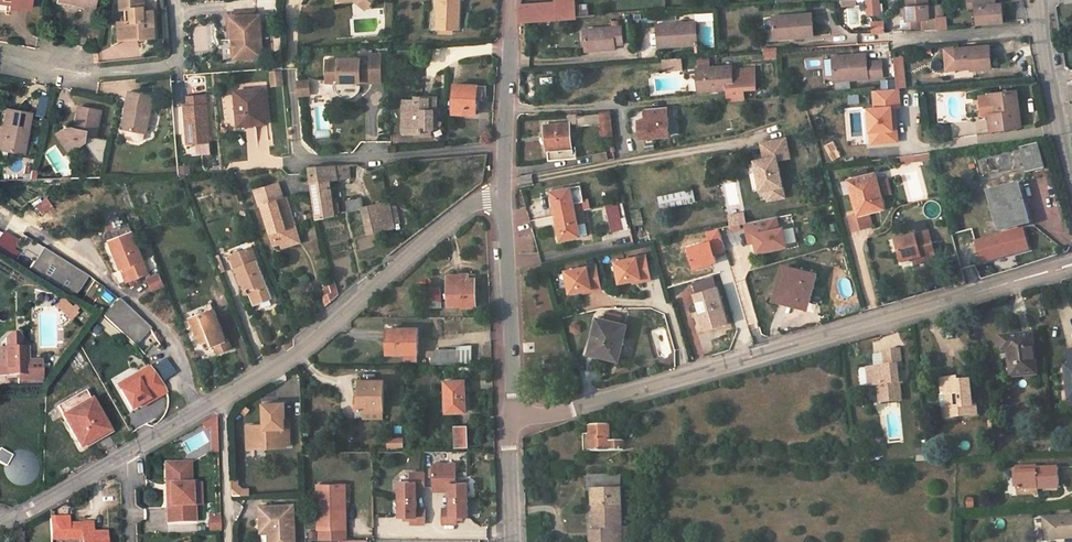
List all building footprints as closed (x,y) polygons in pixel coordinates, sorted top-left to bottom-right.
[(3,4),(3,1),(11,2),(10,6),(29,9),(30,0),(0,0),(0,3),(3,4)] [(76,5),(94,8),(96,0),(77,0),(76,5)] [(125,21),(126,39),(156,37),(154,11),(145,11),(144,0),(121,0),(122,9),(127,8),(132,8),(133,21),(127,21),(125,21)] [(366,10),(369,5),(363,0),(354,0),(366,10)] [(455,29),(459,29),(460,0),(439,0),(438,28),(440,28),(455,29)] [(576,17),(575,0),(555,0),(555,3),(557,19),(576,17)] [(867,14),(879,14),(879,0),(867,0),(867,14)] [(929,19),(936,18),(936,5),(928,6),(928,0),(906,0),(907,8),(907,20),(902,20),(902,29),(921,28),(920,19),(929,19)] [(975,8),(977,8),(978,24),(1003,21),(1002,4),(995,4),(995,0),(974,0),(975,8)] [(9,12),(10,6),(11,2),(3,1),(3,4),(2,11),(9,12)] [(555,3),(538,4),(539,20),(557,19),(555,3)] [(539,20),(538,4),(519,5),(519,22),(539,20)] [(942,4),(936,5),(936,18),(937,26),(944,25),(943,18),(942,4)] [(847,9),(848,25),(858,24),(857,8),(847,9)] [(232,17),(255,15),(255,11),(227,13),(230,39),(234,39),(232,17)] [(264,57),(260,14),(255,15),(232,17),(234,39),(235,59),(264,57)] [(811,14),(774,16),(775,35),(792,34),(793,37),(813,36),(811,14)] [(657,25),(659,47),(698,44),(696,22),(657,25)] [(882,22),(872,23),(872,33),(883,32),(882,22)] [(622,27),(585,30),(586,49),(604,48),(604,50),(615,49),(614,44),(623,43),(622,27)] [(946,69),(957,68),(971,67),(971,70),(990,68),(989,47),(945,49),(946,69)] [(778,58),(778,50),(764,51),(765,59),(778,58)] [(361,75),(373,75),(373,55),(360,55),(361,60),(341,60),(341,61),(328,61),(328,83),(336,83),(337,90),(339,94),(342,97),(345,98),(350,99),(355,97),(357,96),(359,94),(361,90),(361,86),(359,86),(359,83),(361,83),(361,75)] [(381,55),(373,55),(373,75),(373,82),(381,82),(381,55)] [(866,55),(834,56),(835,77),(851,76),(851,80),(883,77),(882,62),(867,63),(866,55)] [(681,58),(664,59),(665,71),(681,70),(681,58)] [(732,67),(698,69),(699,79),(701,78),(702,91),(728,89),(729,103),(745,101),(744,90),(757,89),(755,69),(733,71),(732,67)] [(284,85),(283,71),(272,72),(273,86),(284,85)] [(309,77),(298,78),(299,92),(310,91),(309,77)] [(476,115),(477,100),(478,86),(456,84),(454,113),(476,115)] [(264,89),(240,91),(241,111),(238,111),(239,126),(267,124),(264,89)] [(898,142),(896,108),(900,107),(899,89),(897,89),(892,90),(874,91),(876,109),(869,109),(872,144),(898,142)] [(1017,90),(990,94),(992,113),(989,114),(991,130),(1022,126),(1017,90)] [(131,91),(128,108),(131,108),(127,128),(128,129),(145,132),(147,133),(154,96),(131,91)] [(209,93),(186,94),(188,144),(212,142),(209,93)] [(408,110),(408,133),(416,133),(423,133),(423,129),(432,129),(434,129),(435,111),(437,111),(437,97),(415,97),(415,100),(404,100),(404,110),(408,110)] [(102,110),(83,106),(81,114),(79,114),(75,132),(64,129),(62,139),(71,153),(87,142),(89,136),(96,138),(102,110)] [(639,120),(640,138),(670,136),(669,124),(668,107),(645,109),(646,120),(639,120)] [(23,153),(31,113),(7,108),(3,128),(0,127),(0,149),(23,153)] [(613,135),(611,113),(578,117),(578,115),(570,115),(570,124),(577,123),(578,126),(603,124),(604,135),(613,135)] [(669,124),(670,136),(679,135),(678,123),(669,124)] [(571,147),(570,124),(545,125),(546,150),(549,150),(549,160),(576,158),(575,146),(571,147)] [(145,132),(128,129),(127,135),(129,139),(140,141),(144,139),(145,132)] [(433,137),(432,129),(423,129),(423,133),(423,137),(433,137)] [(790,159),(787,140),(769,143),(772,159),(765,160),(756,162),(761,191),(767,190),(769,201),(785,198),(778,161),(790,159)] [(772,159),(769,143),(762,144),(765,160),(772,159)] [(1027,172),(1043,168),(1037,145),(1021,149),(1027,172)] [(591,155),(592,163),(608,160),(607,153),(591,155)] [(335,213),(333,203),(330,180),(352,178),(350,164),(310,167),(317,218),(335,215),(335,213)] [(191,174),(192,165),(180,165),(180,174),(191,174)] [(682,188),(692,185),(687,166),(677,168),(682,188)] [(878,182),(876,174),(850,180),(855,200),(859,201),(862,214),(849,217),(852,232),(872,226),(868,212),(885,208),(881,194),(878,182)] [(891,191),(888,179),(878,182),(881,194),(891,191)] [(275,245),(282,243),(296,239),(293,227),(297,225),(288,196),(284,198),(279,183),(255,189),(260,206),(263,205),(275,245)] [(552,191),(556,215),(576,211),(574,203),(584,202),(581,186),(552,191)] [(991,193),(996,214),(1001,213),(1006,230),(1028,223),(1018,186),(991,193)] [(694,201),(692,190),(660,196),(662,207),(694,201)] [(34,205),(41,214),(53,205),(46,196),(34,205)] [(350,212),(364,210),(365,210),(364,207),(363,199),(348,202),(350,212)] [(390,203),(377,205),(382,230),(395,227),(394,224),(400,223),(396,207),(391,208),(390,203)] [(382,230),(377,205),(364,207),(365,210),(364,210),(368,233),(382,230)] [(612,231),(627,228),(622,205),(613,207),(613,205),(607,206),(612,231)] [(640,209),(631,211),(634,226),(643,224),(640,209)] [(580,236),(578,224),(576,211),(556,215),(561,240),(580,236)] [(731,226),(745,223),(743,213),(729,216),(731,226)] [(1001,213),(996,214),(1001,231),(1006,230),(1001,213)] [(104,223),(107,231),(129,223),(126,215),(104,223)] [(748,235),(755,234),(756,241),(758,251),(787,245),(787,244),(784,229),(784,228),(779,229),(776,217),(745,223),(748,235)] [(585,222),(578,224),(580,236),(588,235),(585,222)] [(107,231),(122,269),(128,267),(132,279),(148,273),(129,223),(107,231)] [(784,229),(787,244),(797,242),(794,227),(784,229)] [(714,254),(725,251),(719,228),(707,231),(710,241),(714,254)] [(1022,229),(974,242),(980,261),(991,258),(992,260),(1028,250),(1022,229)] [(896,241),(902,263),(920,258),(922,262),(937,258),(929,232),(896,241)] [(4,233),(0,238),(0,251),(14,260),(19,252),(14,248),(18,242),(4,233)] [(755,234),(748,235),(749,243),(756,241),(755,234)] [(302,242),(301,238),(296,239),(282,243),(283,248),(302,242)] [(710,241),(688,247),(694,267),(716,261),(714,254),(710,241)] [(787,245),(758,251),(759,255),(788,249),(787,245)] [(253,290),(258,304),(273,298),(253,246),(238,252),(235,261),(246,292),(249,291),(253,290)] [(43,247),(30,269),(76,297),(89,275),(43,247)] [(230,259),(235,261),(238,252),(233,250),(230,259)] [(223,271),(225,270),(220,256),(217,257),(223,271)] [(646,256),(615,262),(620,283),(632,281),(641,279),(641,282),(651,280),(646,256)] [(920,258),(902,263),(903,268),(922,262),(920,258)] [(566,271),(570,293),(580,291),(591,289),(591,292),(601,290),(596,265),(566,271)] [(777,296),(806,304),(814,274),(785,266),(777,296)] [(128,267),(122,269),(126,281),(132,279),(128,267)] [(161,274),(148,279),(153,290),(165,285),(161,274)] [(448,276),(449,306),(461,306),(462,307),(476,307),(475,279),(470,279),(470,275),(448,276)] [(321,285),(324,301),(340,297),(336,281),(321,285)] [(706,330),(728,324),(717,287),(695,293),(706,330)] [(255,305),(258,304),(253,290),(249,291),(255,305)] [(430,290),(422,290),(422,308),(442,308),(442,299),(430,299),(430,290)] [(63,299),(56,305),(72,320),(78,314),(63,299)] [(119,299),(103,317),(136,346),(152,329),(119,299)] [(191,318),(214,309),(212,303),(189,312),(191,318)] [(201,335),(204,343),(210,341),(212,346),(215,345),(218,354),(232,348),(228,339),(226,340),(214,309),(191,318),(198,336),(201,335)] [(620,324),(622,316),(606,312),(604,320),(620,324)] [(604,320),(598,318),(590,350),(609,354),(608,357),(618,360),(627,325),(620,324),(604,320)] [(570,324),(573,334),(583,331),(580,321),(570,324)] [(405,353),(418,354),(418,328),(389,328),(389,353),(405,353)] [(1032,335),(1001,338),(1002,351),(1009,351),(1011,377),(1036,374),(1032,335)] [(431,365),(445,365),(457,365),(457,363),(471,363),(472,346),(457,346),(457,350),(437,350),(431,356),(431,365)] [(19,374),(19,383),(41,383),(41,361),(28,361),(28,348),(4,349),(5,363),(0,363),(0,375),(19,374)] [(885,367),(868,369),(869,387),(878,385),(880,402),(901,401),(898,366),(901,366),(900,351),(884,352),(885,367)] [(167,360),(153,369),(163,383),(176,374),(167,360)] [(164,387),(150,368),(127,382),(130,386),(121,392),(132,411),(141,406),(149,402),(151,404),(167,395),(164,387)] [(959,382),(958,379),(957,371),(956,370),(941,372),(941,373),(943,394),(946,394),(948,410),(954,409),(955,417),(977,415),(976,406),(972,406),(970,381),(959,382)] [(354,381),(357,397),(357,409),(384,409),(384,380),(354,381)] [(465,381),(445,382),(446,412),(466,411),(465,381)] [(130,386),(127,382),(118,387),(121,392),(130,386)] [(85,390),(57,406),(80,447),(92,440),(90,437),(107,428),(85,390)] [(284,403),(264,404),(265,426),(248,426),(248,444),(265,443),(265,448),(286,448),(286,446),(290,446),(290,445),(289,426),(285,426),(284,403)] [(954,409),(948,410),(944,410),(945,418),(955,417),(954,409)] [(184,454),(219,453),(217,417),(202,418),(203,435),(183,436),(184,454)] [(609,425),(590,425),(591,451),(624,450),(624,441),(609,441),(609,425)] [(467,428),(455,428),(456,447),(467,446),(467,428)] [(388,439),(388,447),(403,447),(402,438),(388,439)] [(0,450),(0,462),(6,465),(12,456),(0,449),(0,450)] [(165,464),(167,506),(170,506),(169,485),(173,485),(172,467),(190,467),(190,463),(165,464)] [(457,463),(442,463),(442,491),(451,490),(451,508),(442,508),(442,523),(457,523),(457,516),(468,516),(468,482),(457,482),(457,463)] [(190,467),(172,467),(173,485),(169,485),(170,506),(167,506),(167,523),(195,521),(194,505),(192,505),(190,467)] [(1037,467),(1015,468),(1016,490),(1038,489),(1059,488),(1058,468),(1037,469),(1037,467)] [(410,481),(399,481),(400,517),(411,517),(411,524),(426,524),(425,510),(417,510),(417,489),(425,489),(425,473),(410,473),(410,481)] [(621,490),(606,490),(606,475),(587,476),(587,491),(591,491),(594,532),(589,531),(590,541),(623,541),(622,528),(621,490)] [(606,490),(621,490),(620,475),(606,475),(606,490)] [(232,495),(252,495),(252,487),(241,487),(241,478),(232,478),(232,495)] [(342,529),(341,485),(318,485),(318,529),(320,529),(342,529)] [(967,497),(968,508),(975,507),(975,497),(967,497)] [(259,506),(260,525),(268,525),(268,530),(269,541),(295,541),(294,504),(259,506)] [(50,516),(51,541),(81,540),(81,541),(108,541),(107,531),(94,531),(94,521),(70,522),(70,516),(50,516)] [(209,517),(210,532),(221,532),(220,516),(209,517)] [(1043,519),(1045,540),(1071,537),(1071,517),(1043,519)] [(342,529),(320,529),(320,540),(341,540),(346,540),(346,529),(342,529)]
